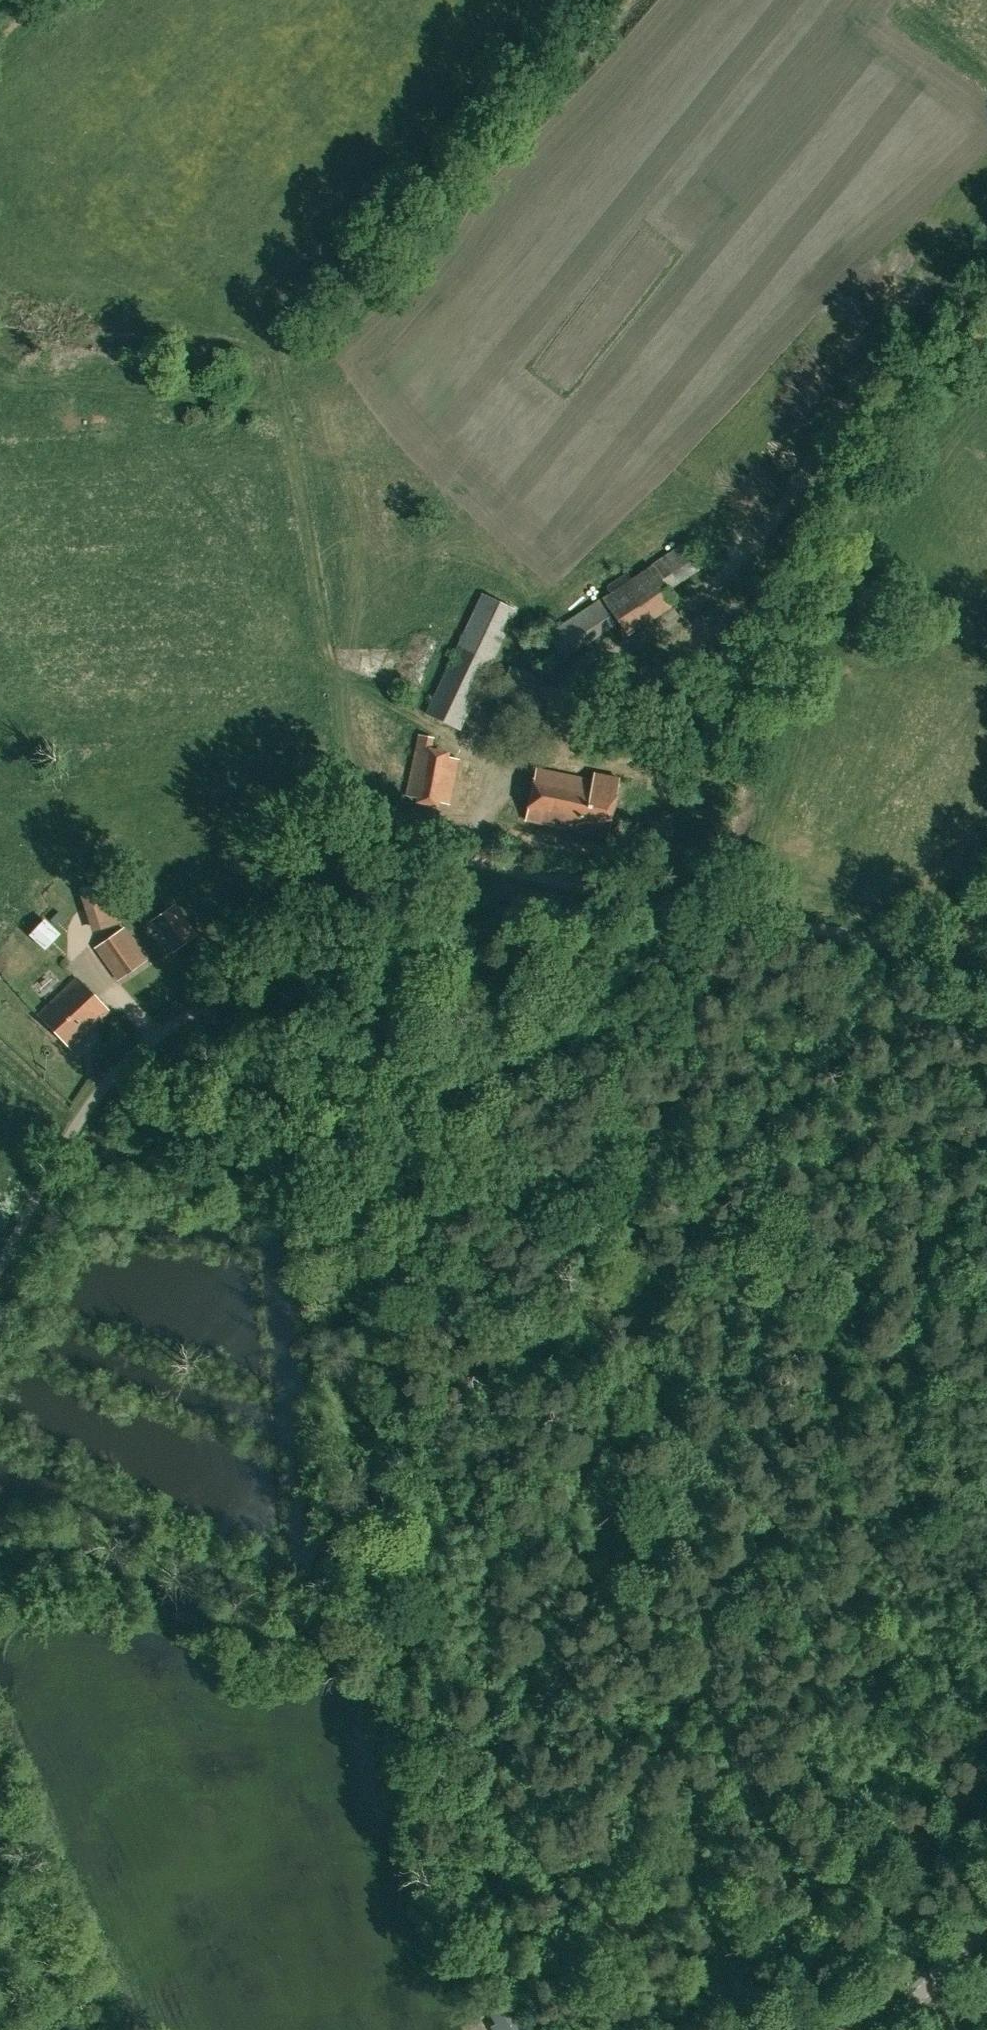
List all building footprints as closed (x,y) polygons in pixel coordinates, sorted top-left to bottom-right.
[(543,611),(560,641),(606,615),(610,622),(653,597),(649,590),(680,572),(672,557),(667,560),(658,545),(609,573),(604,564),(583,576),(591,590),(568,604),(564,599),(543,611)] [(545,713),(556,689),(511,668),(500,691),(545,713)] [(448,803),(458,759),(430,753),(434,737),(420,734),(407,794),(448,803)] [(525,819),(608,837),(620,779),(594,774),(592,780),(536,768),(525,819)] [(165,955),(172,950),(196,933),(175,905),(152,921),(159,931),(153,936),(165,955)] [(45,949),(60,933),(45,918),(29,935),(45,949)] [(100,942),(93,947),(117,980),(148,959),(124,926),(122,927),(100,942)] [(76,976),(38,1013),(72,1048),(110,1011),(76,976)] [(515,2001),(494,2012),(499,2023),(494,2026),(496,2029),(531,2029),(515,2001)]
